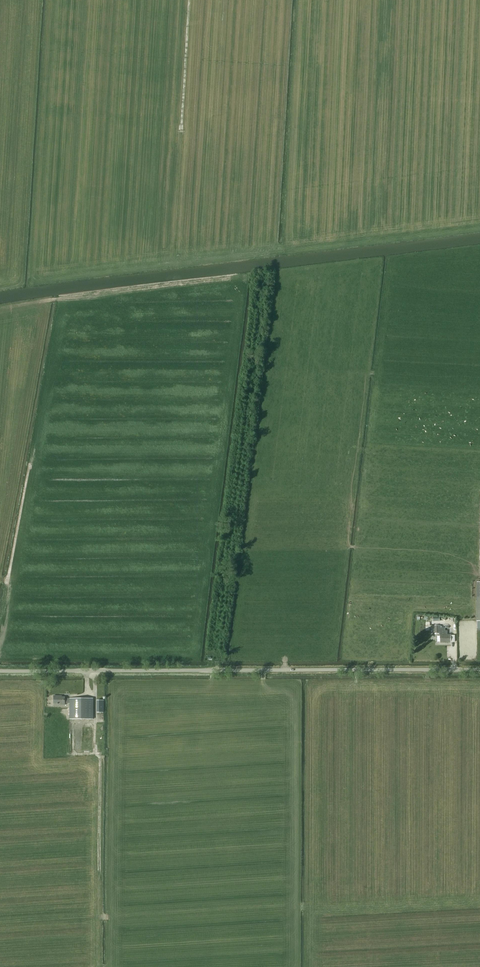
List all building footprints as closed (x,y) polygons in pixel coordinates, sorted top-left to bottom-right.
[(440,635),(440,643),(450,643),(450,635),(447,635),(447,631),(445,631),(445,628),(441,628),(441,625),(439,625),(439,621),(435,621),(435,625),(433,625),(433,633),(439,634),(440,635)] [(62,697),(62,696),(54,696),(54,704),(61,704),(61,705),(65,705),(65,703),(70,703),(69,720),(93,719),(93,698),(65,698),(65,697),(62,697)]
